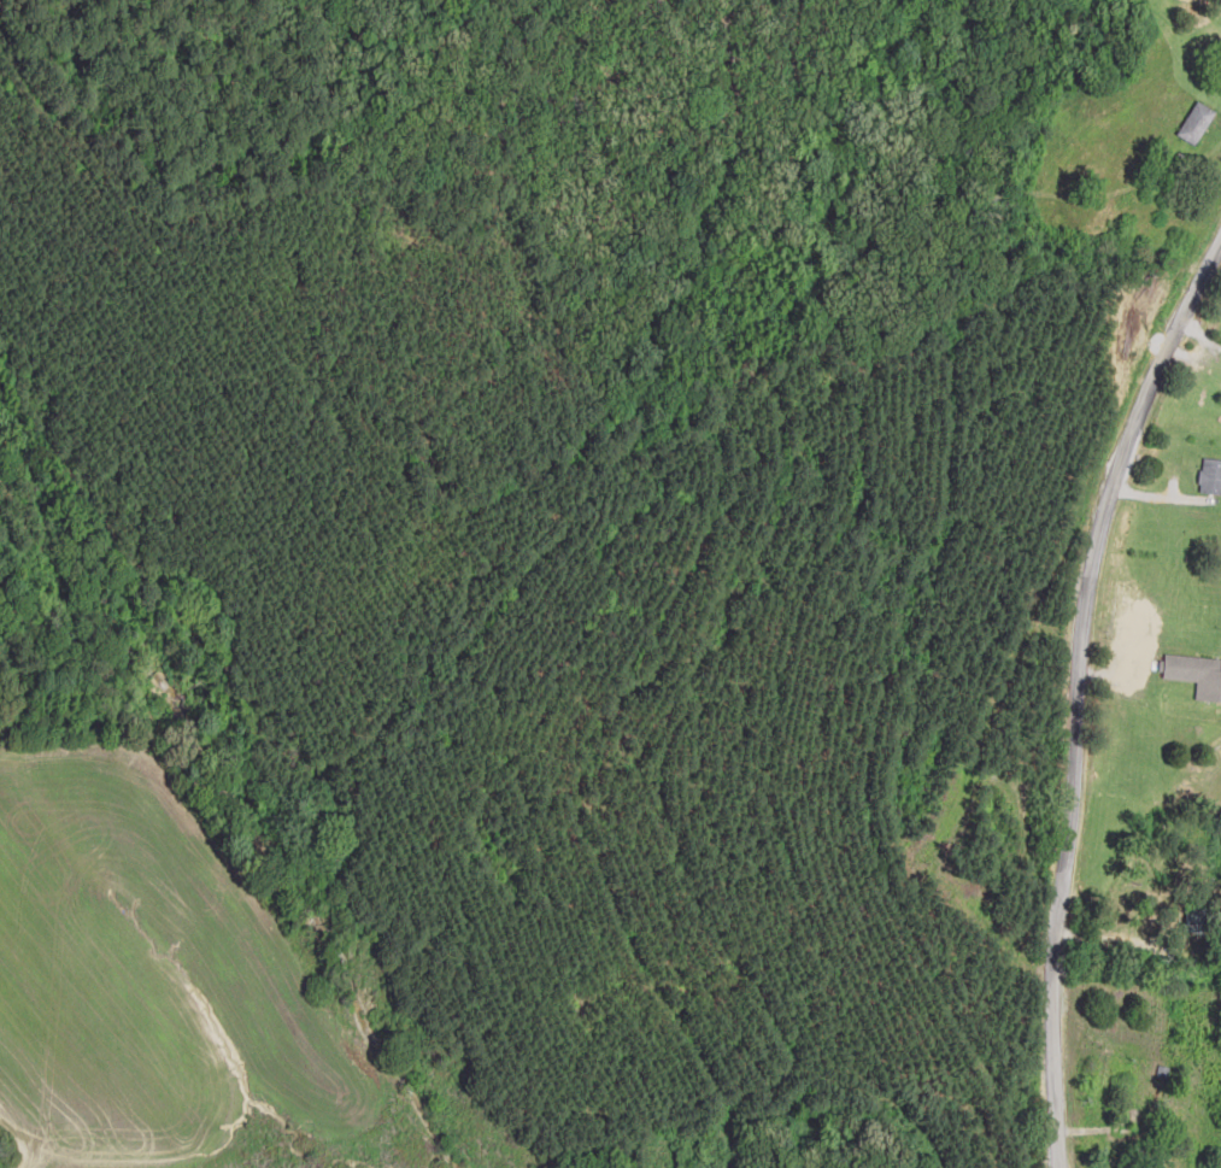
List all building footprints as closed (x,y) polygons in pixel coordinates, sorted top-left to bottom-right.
[(1196,146),(1218,113),(1199,101),(1177,134),(1196,146)] [(1203,459),(1200,494),(1220,495),(1220,460),(1203,459)] [(1220,703),(1220,660),(1165,656),(1163,680),(1199,682),(1198,702),(1220,703)]
